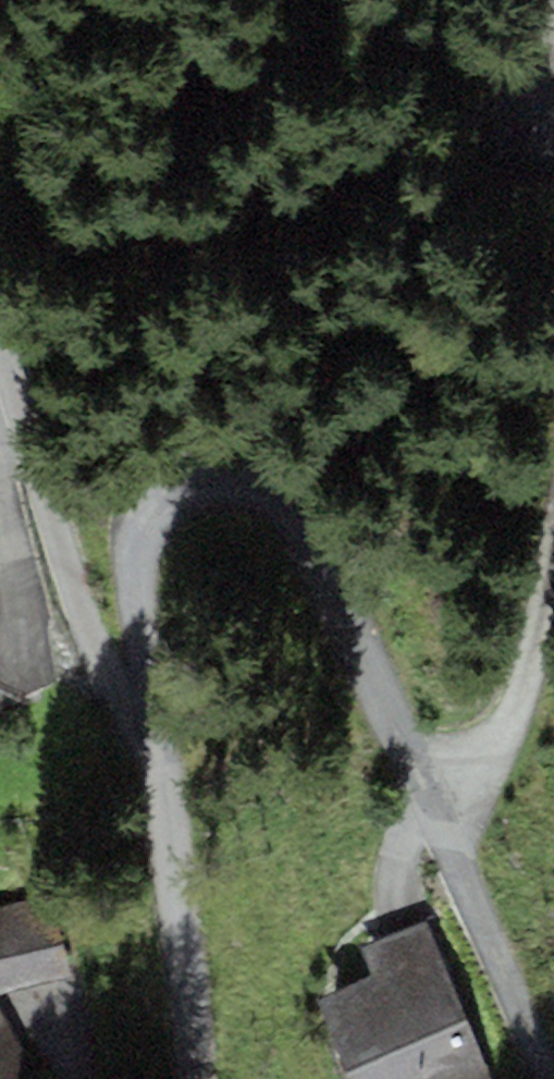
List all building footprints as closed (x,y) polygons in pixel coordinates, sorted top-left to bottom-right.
[(0,908),(0,994),(71,977),(51,896),(0,908)] [(346,1078),(491,1078),(425,922),(361,949),(374,979),(314,1006),(346,1078)] [(0,1004),(0,1078),(43,1078),(0,1004)]
